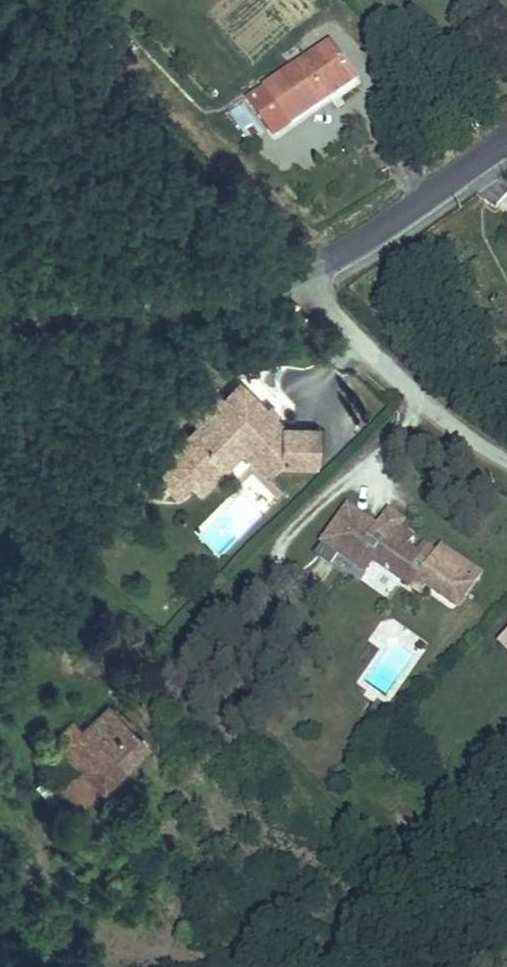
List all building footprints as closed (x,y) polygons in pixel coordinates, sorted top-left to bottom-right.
[(358,79),(331,40),(246,97),(273,137),(358,79)] [(191,483),(194,486),(241,441),(264,464),(280,465),(317,466),(319,430),(283,429),(240,384),(223,401),(199,425),(165,457),(171,464),(158,476),(177,496),(191,483)] [(189,415),(199,425),(223,401),(213,391),(189,415)] [(201,493),(243,452),(267,477),(280,465),(264,464),(241,441),(194,486),(201,493)] [(379,528),(349,507),(324,543),(354,563),(362,552),(376,561),(421,592),(426,585),(458,607),(481,574),(443,548),(438,555),(425,546),(419,554),(406,546),(412,537),(399,528),(385,519),(379,528)] [(390,512),(385,519),(399,528),(404,521),(390,512)] [(368,573),(376,561),(362,552),(354,563),(368,573)] [(110,710),(84,735),(67,752),(56,741),(35,761),(48,774),(77,804),(79,806),(100,786),(102,788),(145,746),(110,710)] [(73,724),(56,741),(67,752),(84,735),(73,724)] [(66,815),(77,804),(48,774),(37,785),(66,815)]
